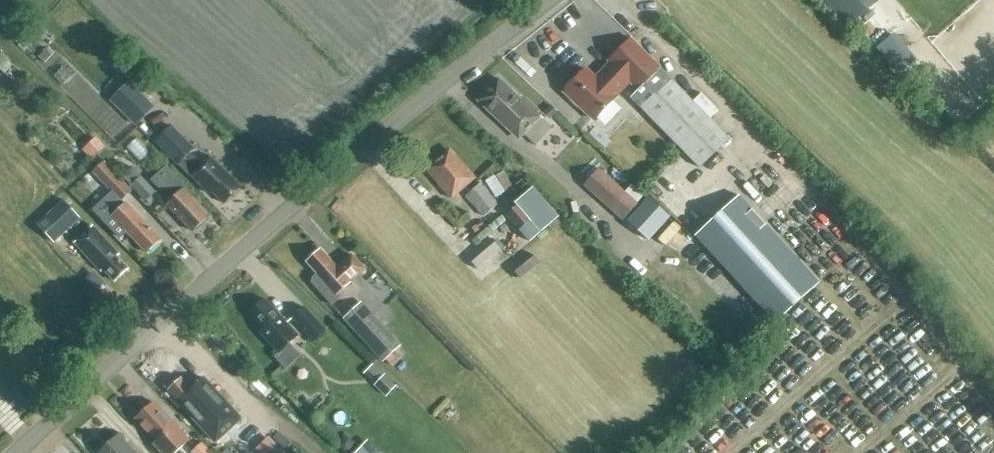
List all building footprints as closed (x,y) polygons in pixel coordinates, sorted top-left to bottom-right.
[(848,25),(874,3),(871,0),(826,0),(848,25)] [(586,70),(564,92),(594,121),(629,83),(637,91),(661,68),(634,39),(615,57),(609,64),(595,78),(586,70)] [(46,49),(38,58),(44,63),(52,54),(46,49)] [(637,91),(631,98),(700,168),(730,139),(711,119),(694,101),(661,68),(637,91)] [(522,101),(498,79),(478,101),(502,124),(507,119),(523,134),(542,114),(524,98),(522,101)] [(110,101),(135,126),(155,107),(129,81),(110,101)] [(694,101),(711,119),(719,111),(702,93),(694,101)] [(548,121),(557,112),(550,105),(544,112),(542,114),(548,121)] [(225,205),(242,187),(210,155),(202,163),(191,153),(195,149),(171,125),(154,142),(178,166),(178,165),(190,177),(191,176),(210,195),(212,193),(225,205)] [(84,145),(95,157),(108,144),(97,132),(84,145)] [(464,168),(450,151),(428,170),(443,187),(442,188),(451,199),(475,179),(466,167),(464,168)] [(124,198),(134,190),(106,159),(93,171),(114,195),(100,208),(100,217),(106,223),(118,237),(126,230),(146,253),(160,240),(124,198)] [(192,232),(209,216),(192,198),(194,196),(166,166),(151,180),(170,201),(166,204),(192,232)] [(148,199),(157,191),(134,168),(124,178),(148,199)] [(624,221),(639,203),(599,168),(584,185),(624,221)] [(483,217),(498,204),(481,183),(466,195),(483,217)] [(776,325),(820,283),(738,196),(694,238),(776,325)] [(641,205),(626,223),(639,235),(649,244),(670,220),(647,199),(641,205)] [(37,225),(54,244),(81,219),(62,200),(37,225)] [(519,231),(530,221),(517,205),(506,216),(519,231)] [(128,270),(116,257),(119,255),(92,226),(74,243),(101,272),(103,270),(115,282),(128,270)] [(694,239),(682,228),(667,244),(680,255),(694,239)] [(338,265),(323,247),(308,261),(318,272),(314,276),(316,277),(312,280),(333,304),(342,296),(339,293),(369,268),(354,251),(338,265)] [(284,322),(264,301),(250,314),(264,328),(259,333),(279,353),(298,336),(286,324),(287,324),(285,321),(284,322)] [(391,368),(405,357),(398,349),(401,347),(362,304),(344,320),(384,364),(386,362),(391,368)] [(383,375),(372,364),(363,373),(374,385),(373,386),(385,397),(396,386),(384,374),(383,375)] [(204,419),(215,409),(215,408),(195,387),(193,389),(182,377),(168,389),(190,412),(194,408),(204,419)] [(188,440),(154,403),(136,420),(156,442),(153,445),(161,452),(175,452),(188,440)] [(215,409),(204,419),(203,419),(218,435),(229,423),(215,408),(215,409)] [(100,452),(135,452),(118,435),(100,452)] [(353,446),(353,441),(349,437),(344,438),(340,442),(340,447),(344,451),(350,450),(353,446)] [(368,440),(354,452),(380,452),(368,440)] [(203,442),(192,452),(193,452),(213,452),(203,442)]
